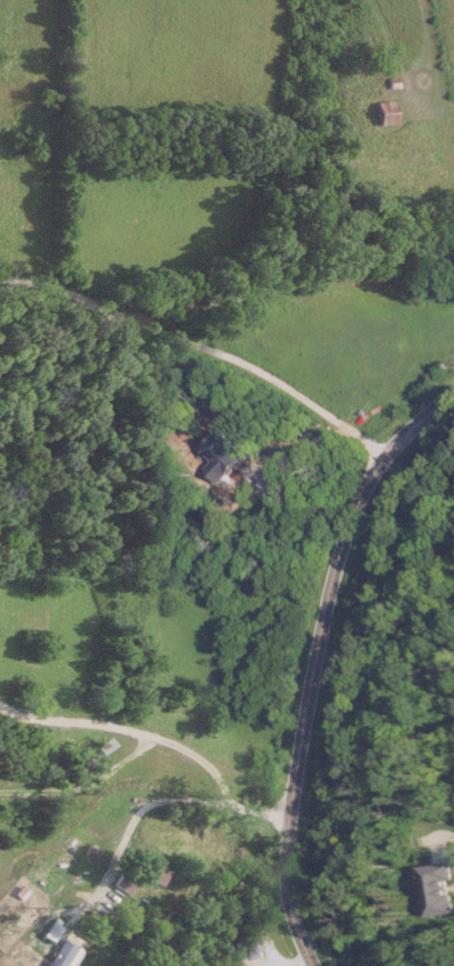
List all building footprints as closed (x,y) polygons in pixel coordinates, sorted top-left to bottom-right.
[(378,124),(395,124),(395,100),(378,100),(378,124)] [(158,887),(167,872),(146,859),(137,874),(158,887)] [(453,914),(453,881),(452,864),(427,867),(434,917),(453,914)] [(58,929),(50,923),(40,936),(49,942),(58,929)] [(236,941),(250,965),(267,956),(252,931),(236,941)] [(60,941),(46,965),(68,965),(77,951),(60,941)]
